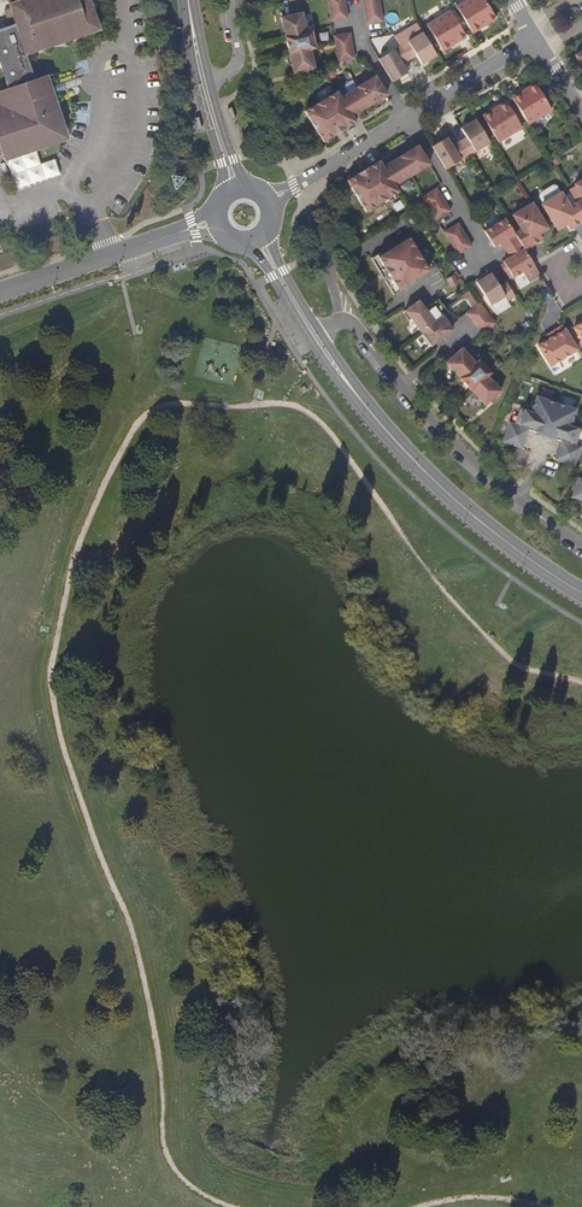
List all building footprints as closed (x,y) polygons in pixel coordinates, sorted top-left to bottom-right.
[(88,0),(25,0),(9,5),(16,24),(0,30),(0,69),(7,90),(0,92),(0,148),(1,148),(3,152),(4,156),(31,147),(33,153),(39,151),(47,143),(51,137),(55,131),(58,124),(58,108),(56,104),(51,106),(41,78),(35,80),(26,55),(99,31),(88,0)] [(332,21),(347,18),(344,0),(328,0),(332,21)] [(367,24),(382,22),(379,0),(363,0),(367,24)] [(456,6),(473,33),(496,19),(483,0),(466,0),(456,6)] [(466,37),(449,10),(426,25),(443,51),(466,37)] [(302,12),(281,16),(293,73),(315,68),(311,48),(315,47),(311,30),(307,32),(302,12)] [(334,36),(338,62),(344,61),(354,59),(350,33),(334,36)] [(379,59),(392,82),(407,73),(402,64),(416,55),(422,64),(436,55),(422,33),(379,59)] [(47,76),(41,78),(51,106),(56,104),(53,95),(79,86),(76,78),(51,87),(47,76)] [(325,141),(356,122),(352,116),(387,95),(375,76),(340,97),(337,91),(306,110),(325,141)] [(535,83),(512,98),(528,124),(552,110),(535,83)] [(506,101),(482,115),(498,143),(522,128),(506,101)] [(69,140),(58,108),(58,124),(55,131),(51,137),(47,143),(39,151),(69,140)] [(447,137),(432,146),(446,169),(490,143),(476,120),(461,128),(467,138),(453,147),(447,137)] [(379,161),(348,180),(367,211),(398,192),(394,186),(429,165),(418,146),(383,167),(379,161)] [(6,161),(33,153),(31,147),(4,156),(6,161)] [(544,199),(560,190),(556,184),(541,192),(544,199)] [(450,211),(437,188),(425,196),(423,197),(437,219),(450,211)] [(581,222),(581,200),(570,207),(561,193),(542,205),(557,230),(566,224),(569,223),(573,228),(581,222)] [(548,229),(532,203),(512,215),(521,229),(515,233),(520,242),(525,250),(539,241),(535,236),(539,234),(548,229)] [(515,233),(505,219),(484,231),(494,247),(501,243),(510,257),(503,262),(513,277),(534,265),(533,263),(525,250),(520,242),(515,233)] [(472,246),(458,224),(444,232),(458,254),(462,253),(472,246)] [(393,244),(371,258),(385,280),(407,266),(405,264),(420,255),(409,238),(395,247),(393,244)] [(507,301),(515,296),(506,282),(499,287),(491,273),(476,282),(490,305),(504,296),(507,301)] [(410,286),(396,296),(420,331),(443,315),(433,302),(439,298),(429,284),(415,294),(410,286)] [(474,320),(485,311),(469,291),(458,300),(474,320)] [(573,328),(581,342),(581,322),(573,328)] [(551,366),(578,349),(563,325),(555,330),(557,334),(549,339),(538,345),(551,366)] [(557,334),(555,330),(547,335),(549,339),(557,334)] [(451,335),(434,349),(484,408),(501,394),(488,379),(491,376),(468,348),(464,351),(451,335)] [(516,422),(576,443),(580,430),(570,426),(576,410),(537,396),(531,413),(521,409),(516,422)] [(520,447),(527,429),(510,423),(504,441),(520,447)] [(580,447),(563,441),(557,460),(574,466),(580,447)] [(572,497),(581,500),(581,479),(579,478),(572,497)]
